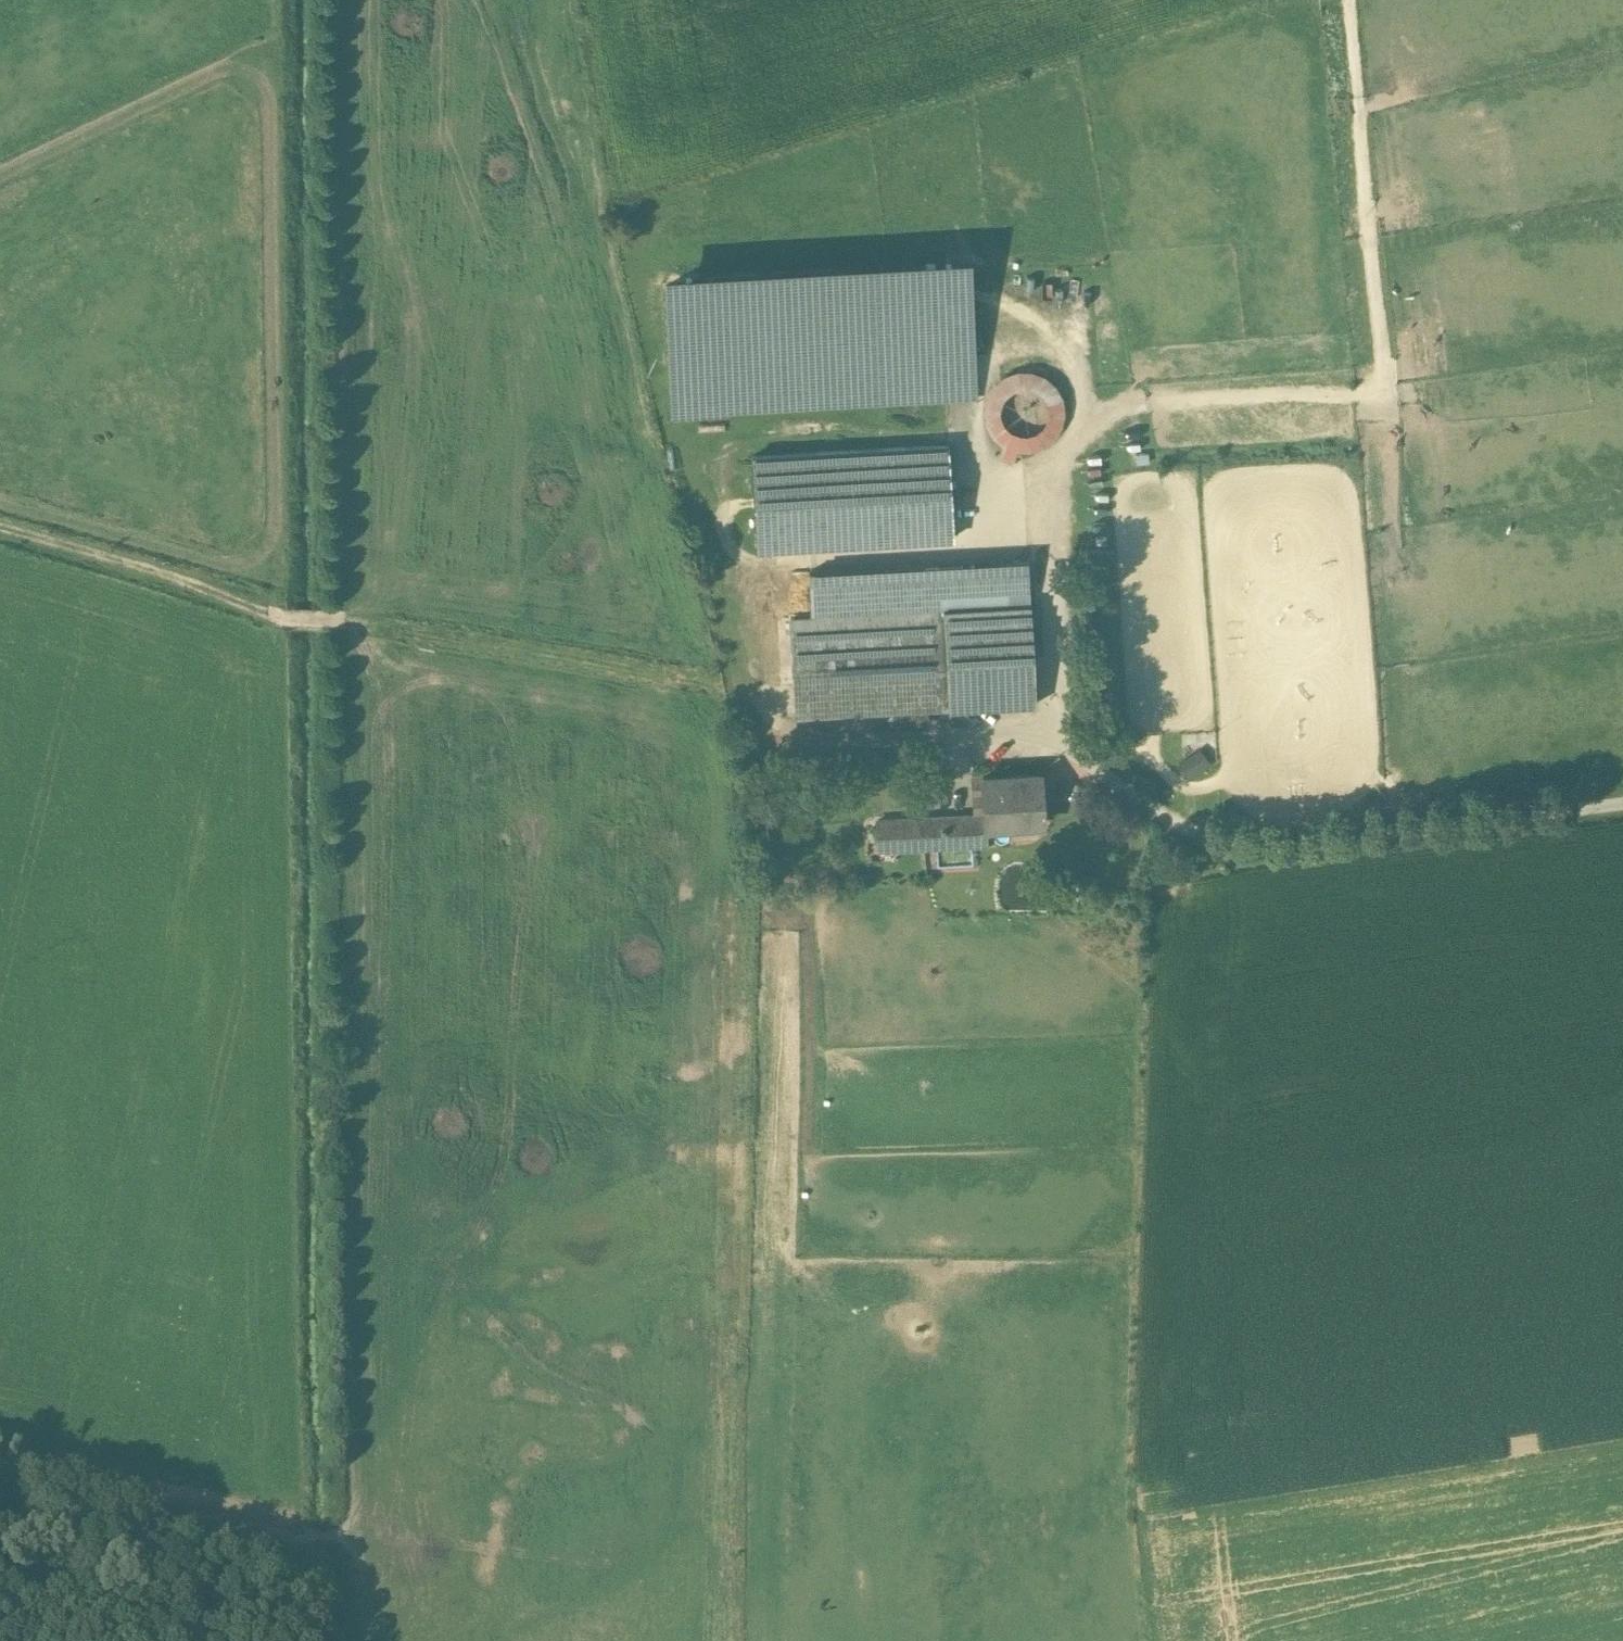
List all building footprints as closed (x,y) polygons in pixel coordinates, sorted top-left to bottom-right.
[(969,266),(665,283),(671,400),(975,384),(969,266)] [(1018,370),(1006,375),(995,383),(988,394),(986,407),(988,420),(994,432),(1004,441),(1001,453),(1012,457),(1016,445),(1030,446),(1042,441),(1053,433),(1059,422),(1062,409),(1060,396),(1054,384),(1044,376),(1031,371),(1018,370)] [(948,443),(752,454),(757,546),(953,535),(948,443)] [(1027,557),(809,570),(811,614),(945,607),(963,606),(961,571),(1006,569),(1008,603),(1030,602),(1027,557)] [(1006,569),(961,571),(963,606),(1008,603),(1006,569)] [(963,606),(945,607),(951,706),(1035,702),(1033,652),(1041,652),(1039,607),(1030,607),(1030,602),(1008,603),(963,606)] [(811,614),(790,615),(796,715),(891,710),(927,708),(951,706),(945,607),(811,614)] [(927,708),(891,710),(892,723),(928,721),(927,708)] [(1193,751),(1179,761),(1188,775),(1202,765),(1193,751)] [(1042,771),(985,774),(987,813),(988,824),(989,824),(1045,820),(1042,771)] [(987,813),(929,816),(930,844),(990,841),(989,824),(988,824),(987,813)] [(929,816),(880,819),(882,847),(930,844),(929,816)] [(973,861),(973,846),(944,845),(943,860),(973,861)]
